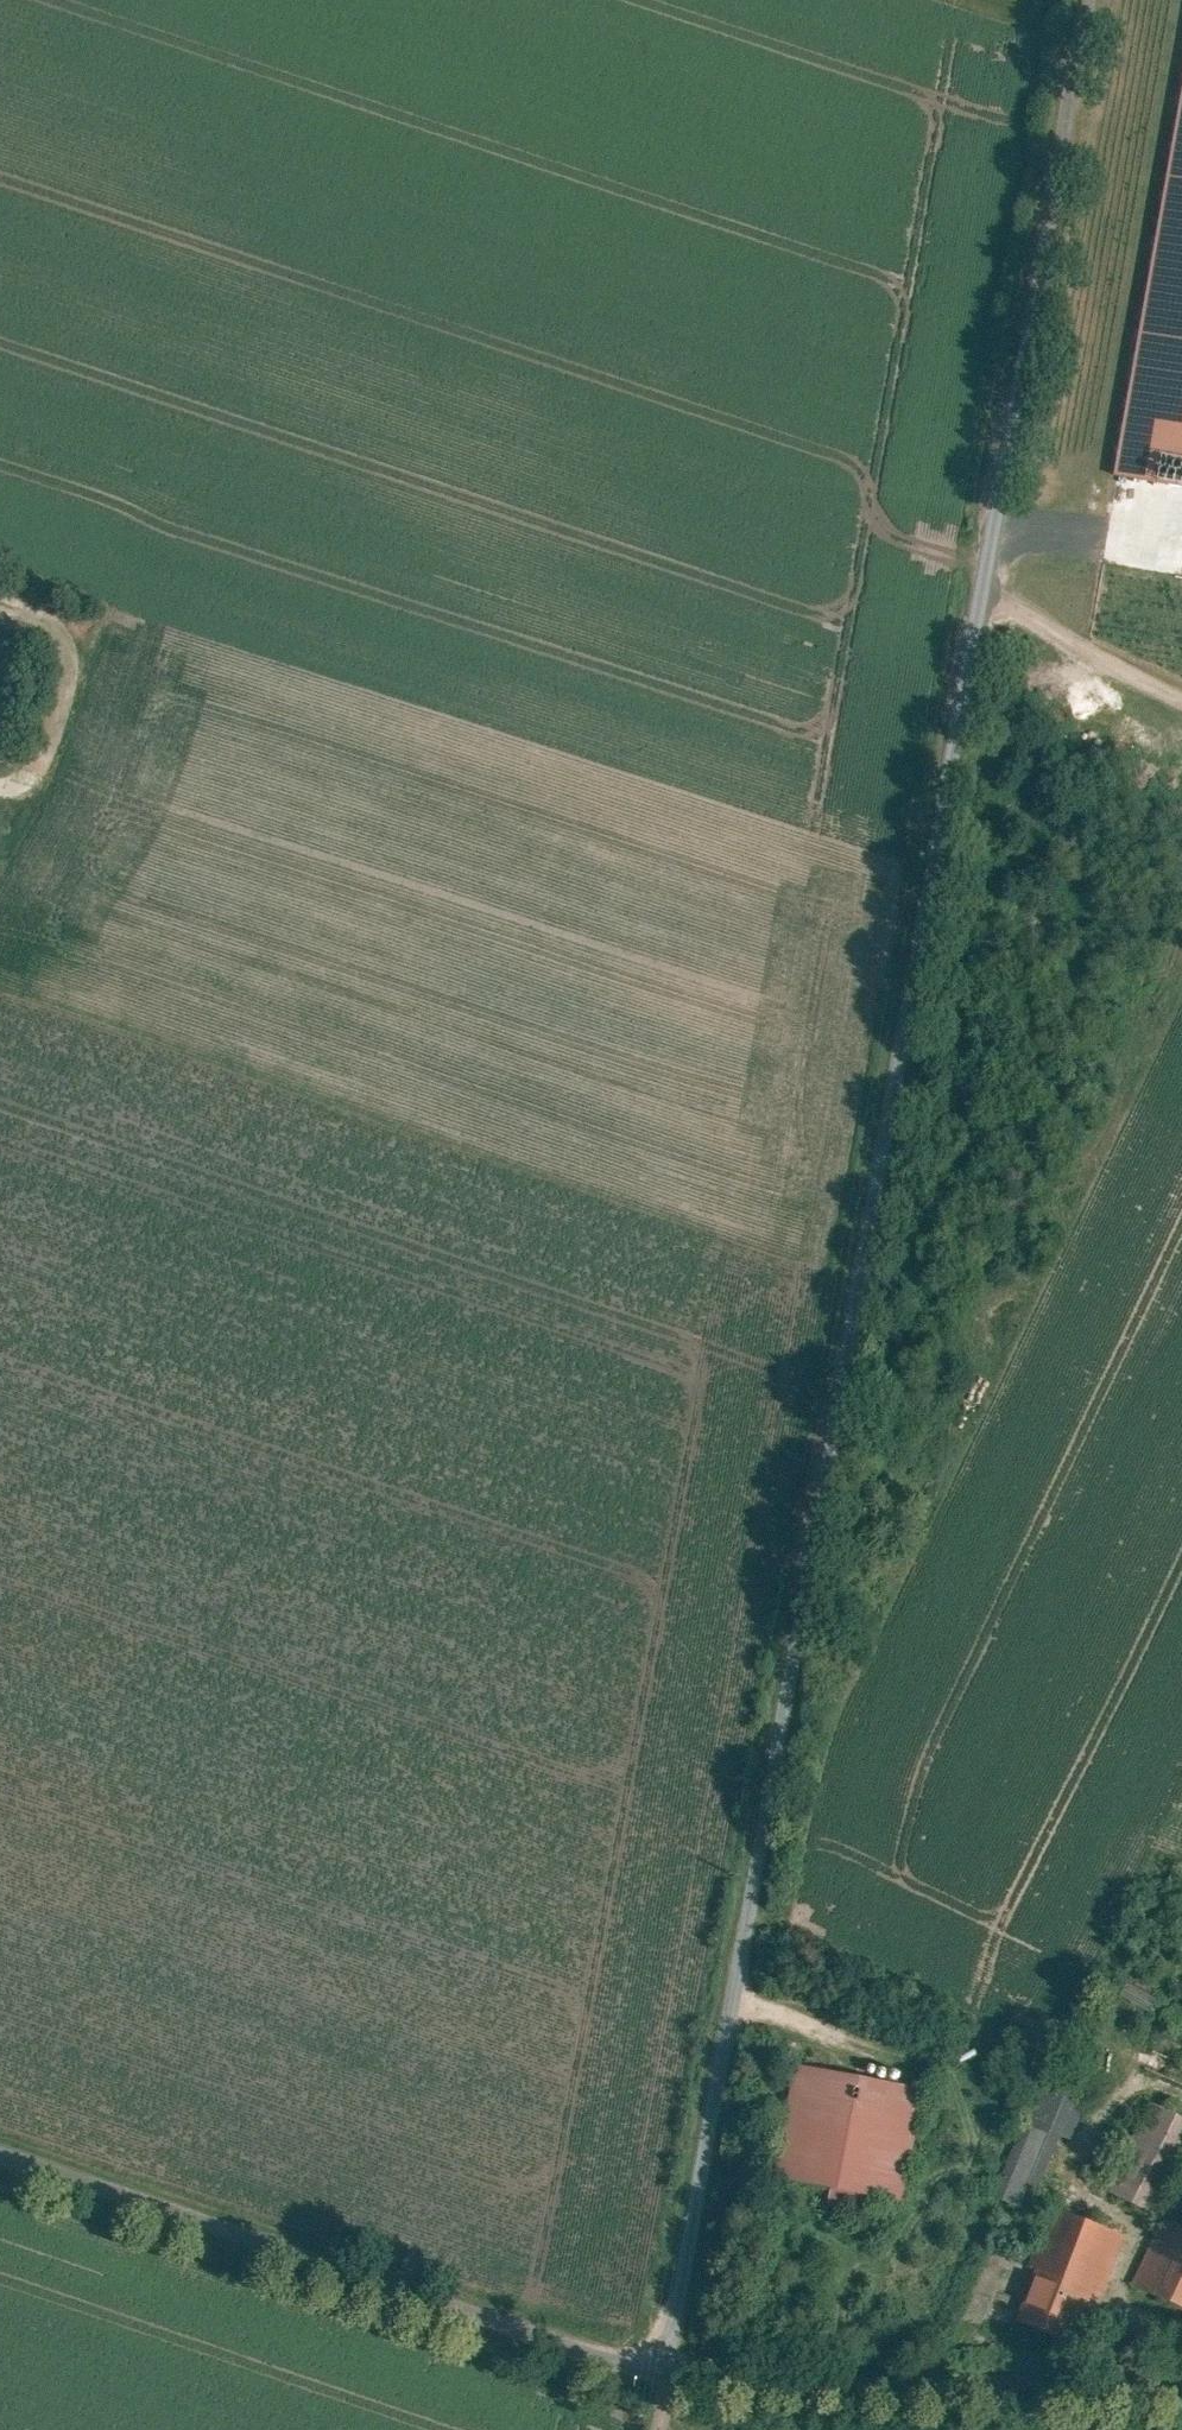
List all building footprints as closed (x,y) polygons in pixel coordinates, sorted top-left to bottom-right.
[(923,2092),(797,2066),(774,2175),(900,2201),(923,2092)] [(1086,2107),(1038,2087),(991,2199),(1028,2215),(1061,2139),(1071,2143),(1086,2107)] [(1147,2100),(1103,2189),(1161,2218),(1181,2228),(1181,2117),(1147,2100)] [(1124,2238),(1050,2207),(1025,2268),(1037,2273),(1017,2324),(1070,2345),(1085,2310),(1094,2313),(1124,2238)] [(1161,2218),(1129,2286),(1181,2311),(1181,2228),(1161,2218)]
